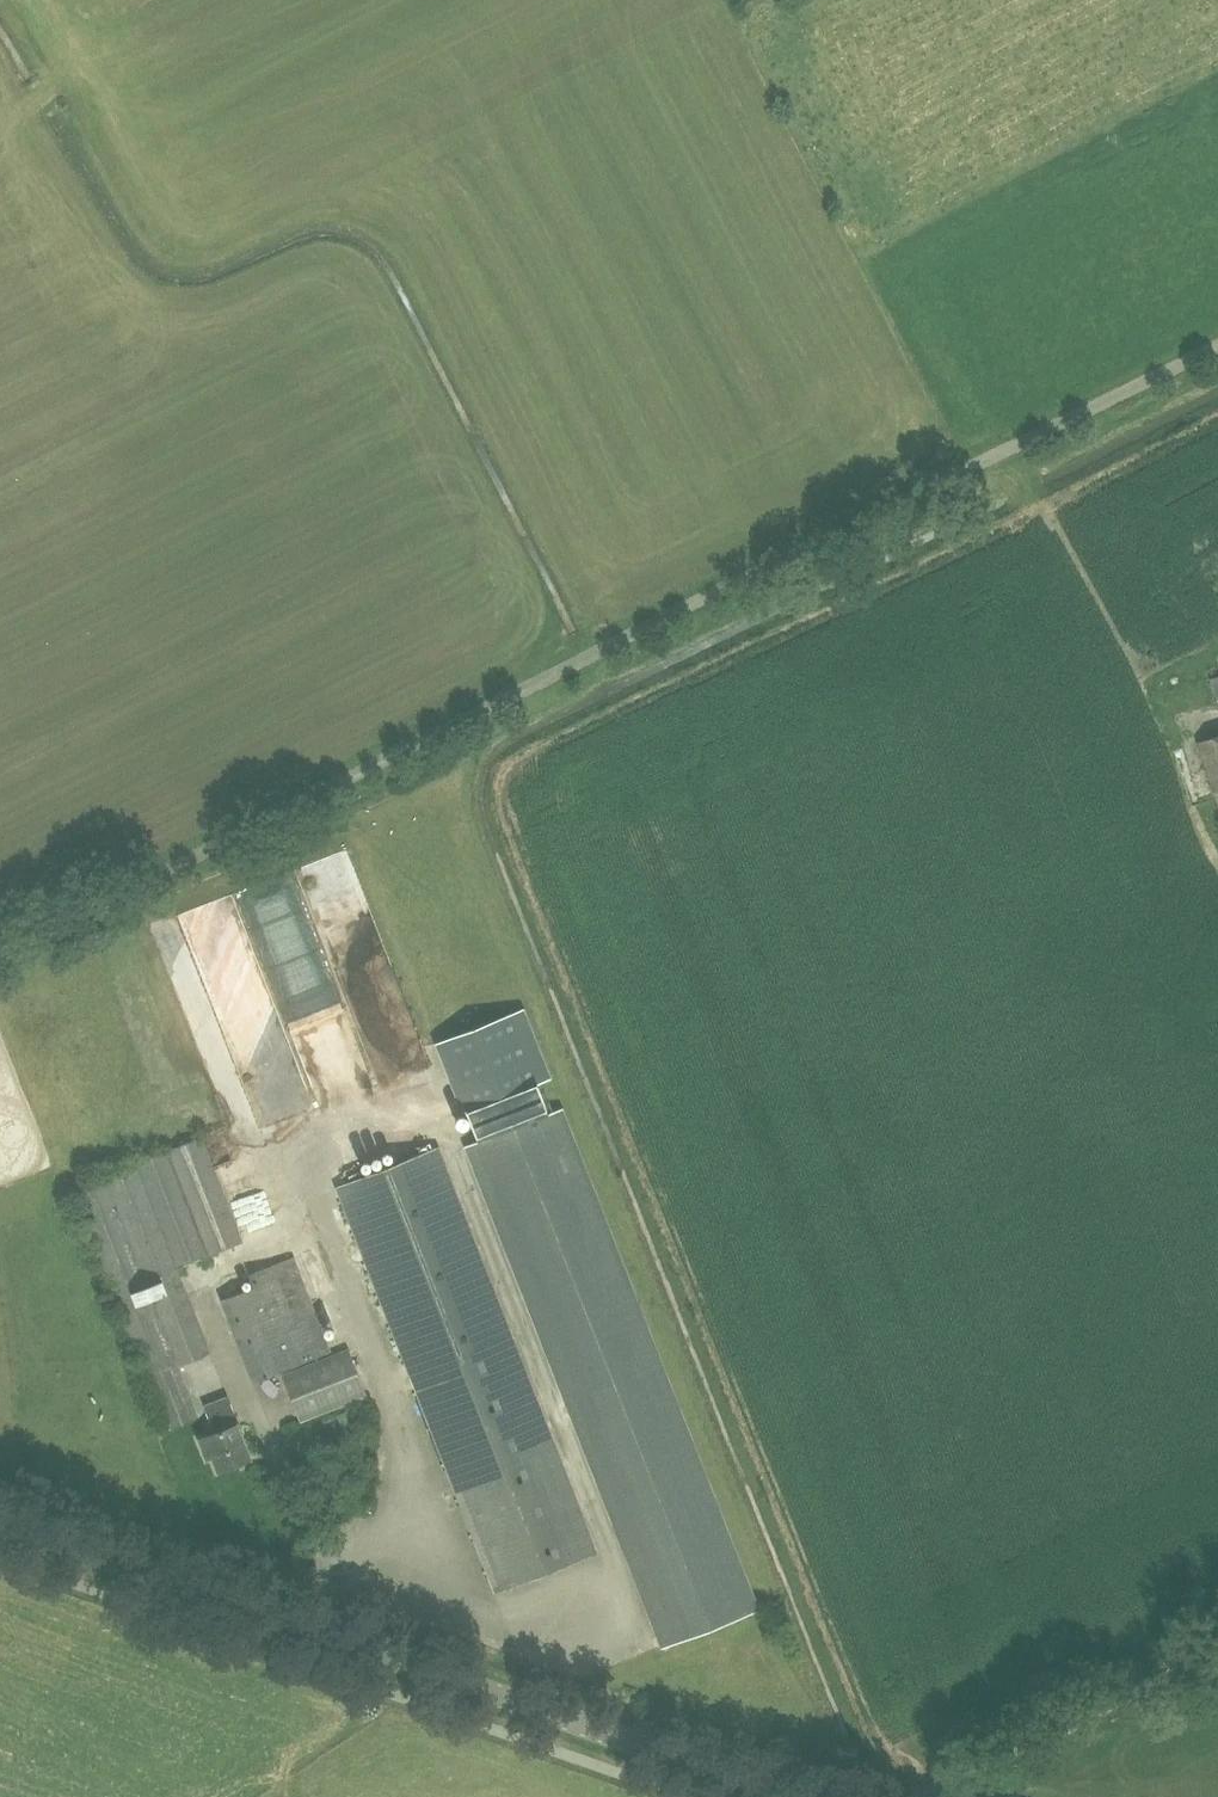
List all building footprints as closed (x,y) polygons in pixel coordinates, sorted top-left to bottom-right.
[(1210,678),(1217,701),(1217,676),(1210,678)] [(1199,742),(1217,804),(1217,736),(1199,742)] [(351,931),(383,919),(369,880),(321,897),(352,980),(363,976),(358,964),(387,954),(382,941),(358,950),(351,931)] [(524,1010),(437,1044),(464,1112),(551,1078),(524,1010)] [(553,1102),(566,1098),(561,1080),(548,1083),(553,1102)] [(759,1608),(563,1109),(465,1147),(661,1646),(759,1608)] [(188,1263),(242,1242),(202,1139),(74,1188),(166,1430),(198,1418),(178,1366),(210,1354),(176,1267),(188,1263)] [(595,1552),(513,1339),(438,1148),(336,1188),(494,1591),(595,1552)] [(234,1170),(252,1161),(246,1150),(228,1159),(234,1170)] [(293,1258),(249,1276),(253,1287),(222,1298),(255,1383),(330,1354),(293,1258)] [(217,1259),(198,1267),(208,1293),(228,1286),(217,1259)] [(349,1351),(282,1377),(299,1422),(366,1396),(349,1351)] [(226,1378),(203,1387),(209,1401),(232,1392),(226,1378)] [(218,1470),(250,1458),(235,1419),(237,1419),(228,1395),(203,1404),(214,1433),(200,1438),(207,1458),(213,1456),(218,1470)]
